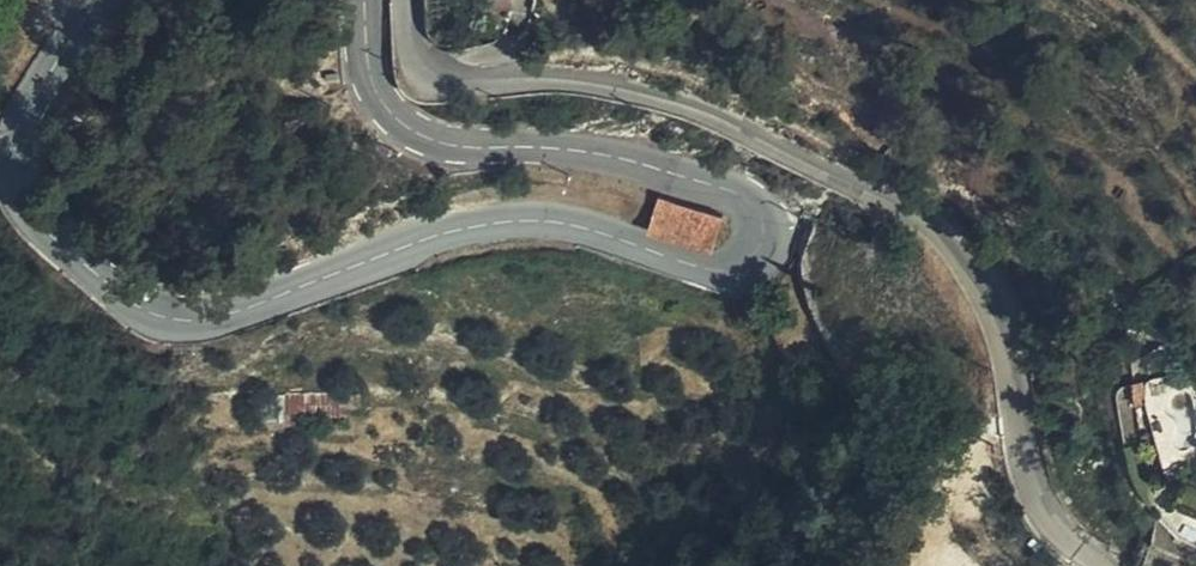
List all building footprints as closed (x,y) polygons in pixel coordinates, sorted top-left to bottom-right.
[(657,200),(649,233),(716,251),(725,217),(657,200)] [(1163,468),(1195,457),(1195,438),(1173,372),(1129,387),(1136,408),(1142,406),(1163,468)] [(1145,423),(1146,409),(1129,408),(1129,387),(1118,386),(1117,422),(1145,423)] [(286,394),(287,418),(322,417),(321,393),(286,394)]
